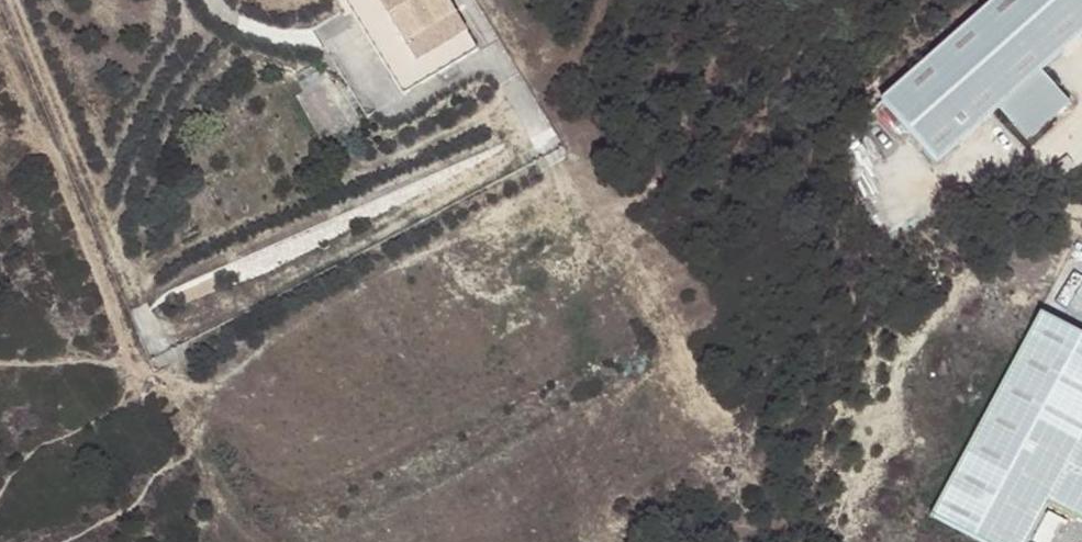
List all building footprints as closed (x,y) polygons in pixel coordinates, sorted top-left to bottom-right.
[(351,11),(356,8),(370,29),(364,32),(403,95),(476,51),(445,0),(344,0),(351,11)] [(880,103),(936,165),(997,110),(1040,71),(1081,33),(1081,0),(996,0),(880,103)] [(356,8),(351,11),(364,32),(370,29),(356,8)] [(1040,71),(997,110),(1027,143),(1071,104),(1040,71)] [(1040,312),(933,515),(984,541),(1029,541),(1050,503),(1076,517),(1081,515),(1081,334),(1040,312)]
